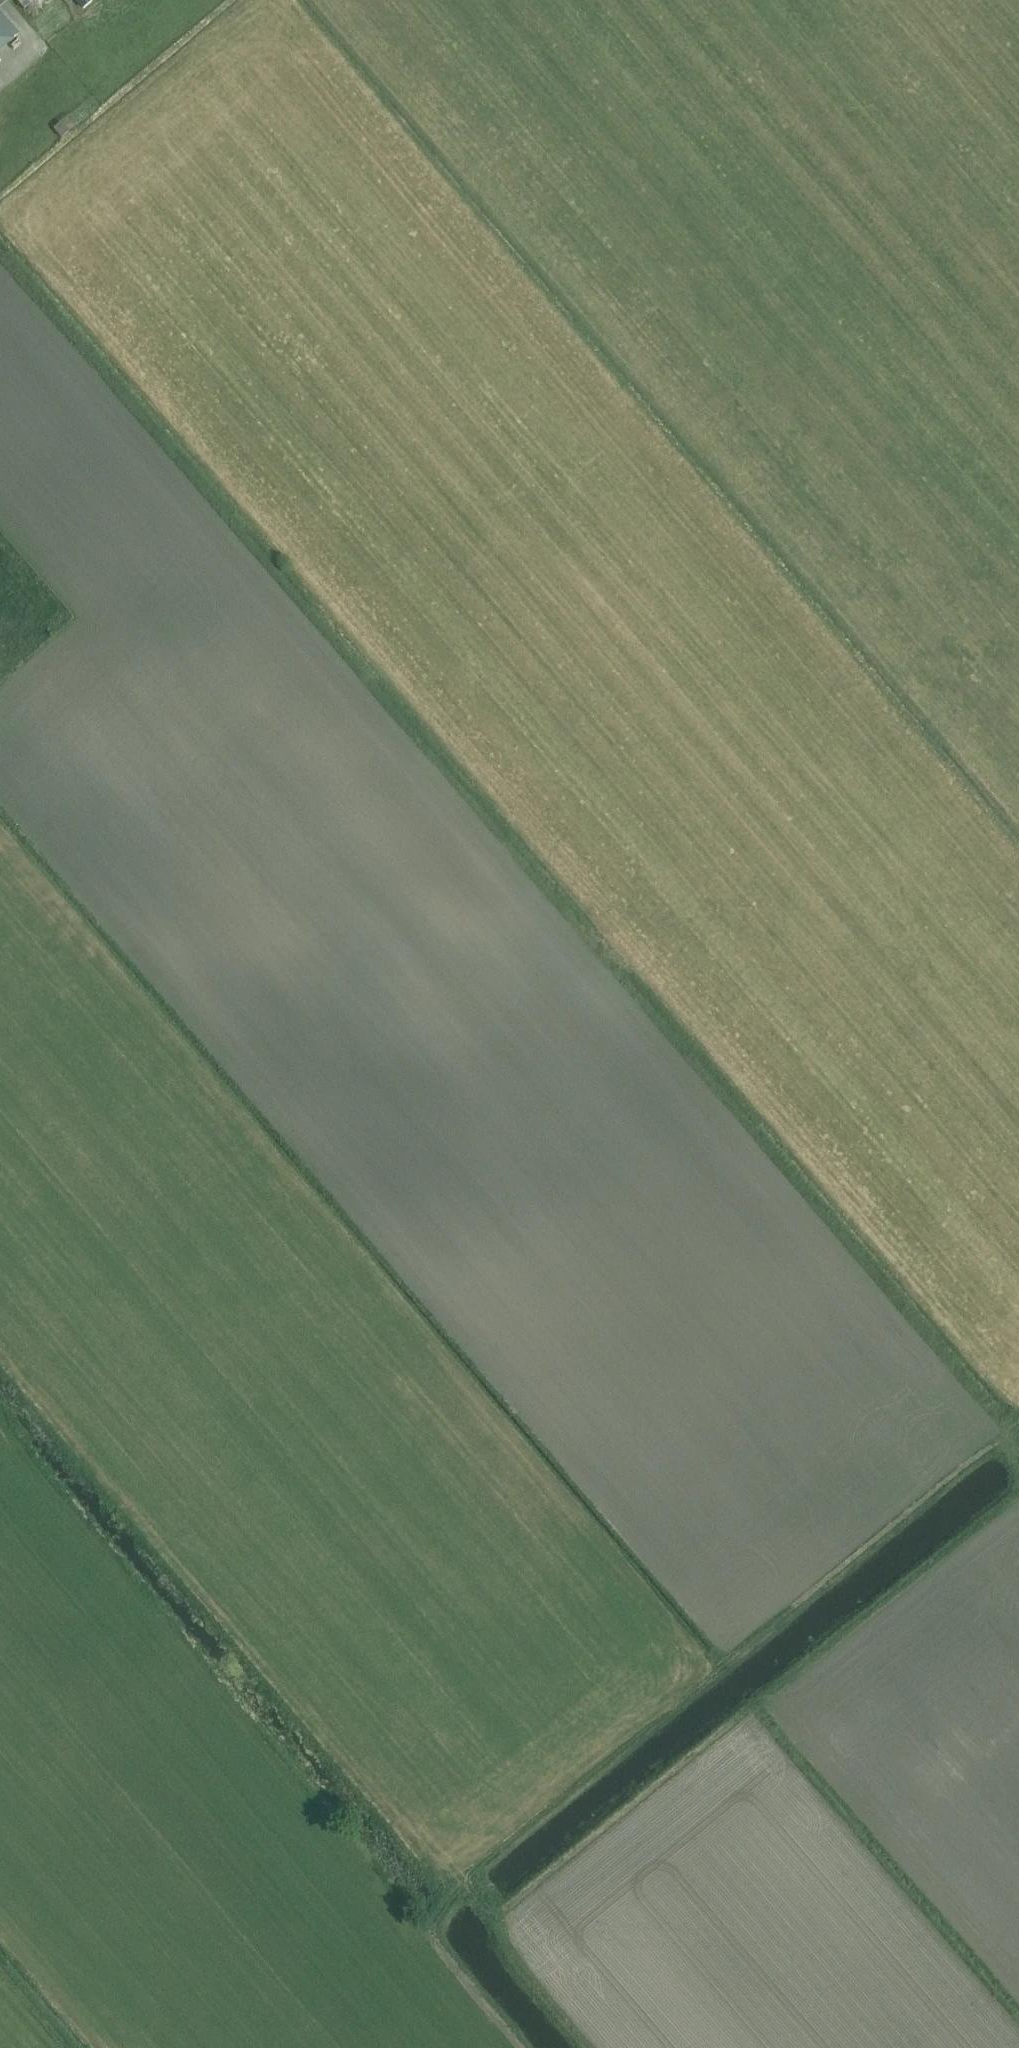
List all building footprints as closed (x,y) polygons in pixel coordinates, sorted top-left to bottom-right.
[(82,3),(91,13),(102,4),(98,0),(85,0),(82,3)] [(17,36),(0,16),(0,51),(17,36)] [(58,125),(70,140),(84,130),(72,115),(58,125)]
